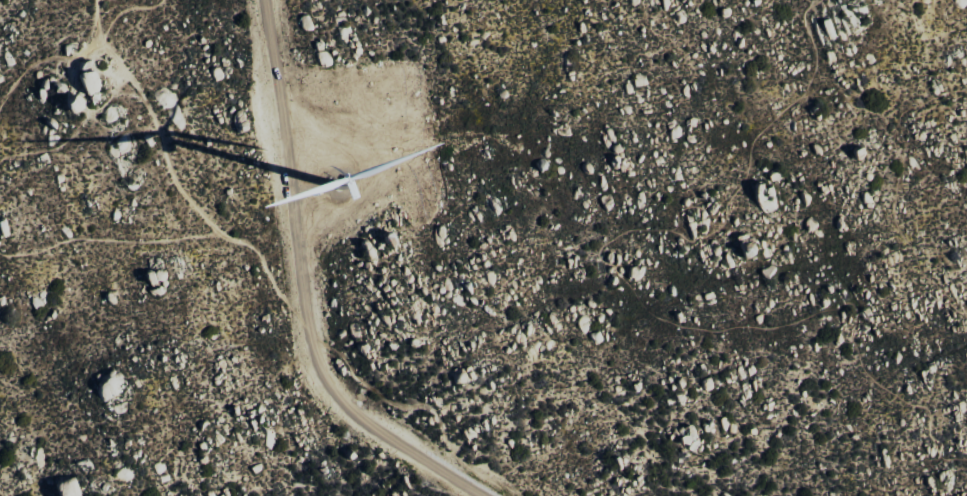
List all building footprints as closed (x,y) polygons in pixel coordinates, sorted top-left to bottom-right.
[(299,16),(302,31),(312,29),(308,14),(299,16)] [(837,36),(829,17),(820,21),(828,40),(837,36)] [(98,90),(90,69),(76,74),(84,95),(98,90)] [(73,115),(84,102),(73,93),(62,106),(73,115)] [(772,183),(753,187),(759,212),(778,208),(772,183)] [(8,235),(6,218),(0,219),(0,237),(8,235)] [(737,247),(744,259),(756,253),(749,240),(737,247)] [(143,273),(146,285),(165,279),(162,268),(143,273)] [(602,341),(598,331),(590,334),(594,344),(602,341)] [(690,453),(701,446),(690,427),(679,434),(690,453)] [(56,495),(80,495),(75,477),(53,483),(56,495)]
